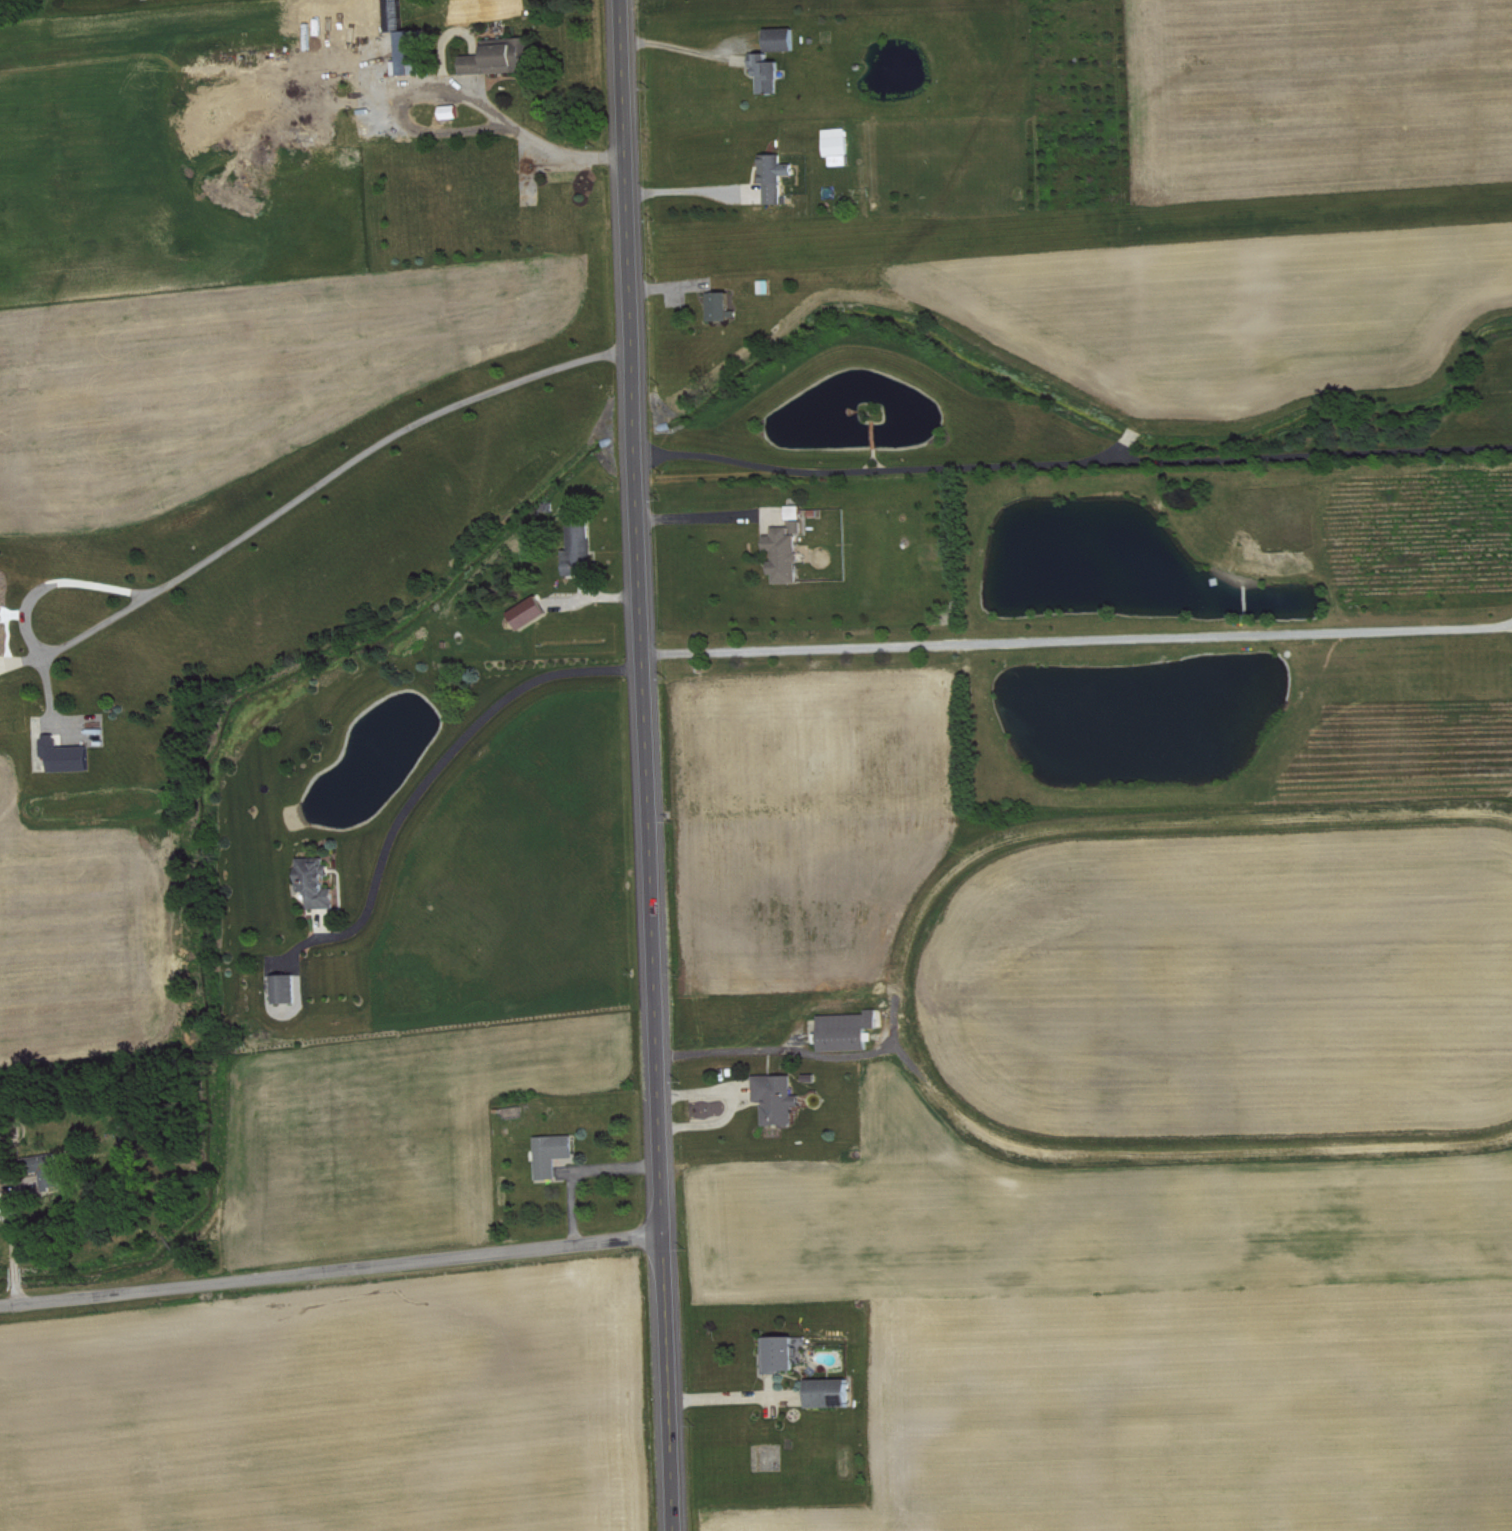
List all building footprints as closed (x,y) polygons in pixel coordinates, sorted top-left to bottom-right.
[(801,51),(800,29),(773,29),(773,52),(801,51)] [(402,32),(403,75),(431,74),(430,31),(402,32)] [(539,72),(538,38),(489,40),(490,55),(467,56),(467,75),(539,72)] [(787,62),(775,62),(775,53),(758,54),(758,69),(764,69),(764,94),(784,94),(784,80),(787,80),(787,62)] [(838,167),(855,166),(853,129),(830,130),(831,157),(838,157),(838,167)] [(788,205),(788,176),(799,176),(799,164),(793,164),(793,155),(767,155),(767,184),(771,184),(772,205),(788,205)] [(736,292),(714,293),(714,321),(736,321),(736,292)] [(598,574),(597,519),(574,520),(575,550),(570,551),(571,575),(598,574)] [(805,584),(804,535),(797,536),(797,527),(780,528),(780,536),(771,536),(772,552),(778,551),(779,584),(805,584)] [(515,614),(527,631),(555,613),(543,596),(515,614)] [(56,773),(96,771),(95,747),(63,748),(63,740),(47,741),(47,758),(55,757),(56,773)] [(317,910),(342,909),(342,888),(335,888),(334,865),(331,865),(330,858),(305,859),(305,893),(316,892),(317,910)] [(302,1004),(301,975),(279,976),(280,1004),(302,1004)] [(826,1052),(873,1051),(873,1029),(884,1029),(883,1010),(871,1010),(872,1015),(824,1016),(826,1052)] [(761,1076),(762,1102),(770,1102),(770,1126),(800,1126),(800,1107),(807,1107),(807,1095),(800,1096),(799,1075),(761,1076)] [(562,1180),(562,1159),(579,1159),(578,1136),(542,1137),(543,1181),(562,1180)] [(34,1158),(39,1194),(67,1190),(62,1154),(34,1158)] [(802,1372),(801,1337),(769,1338),(769,1373),(802,1372)] [(814,1409),(855,1408),(854,1380),(814,1380),(814,1409)]
